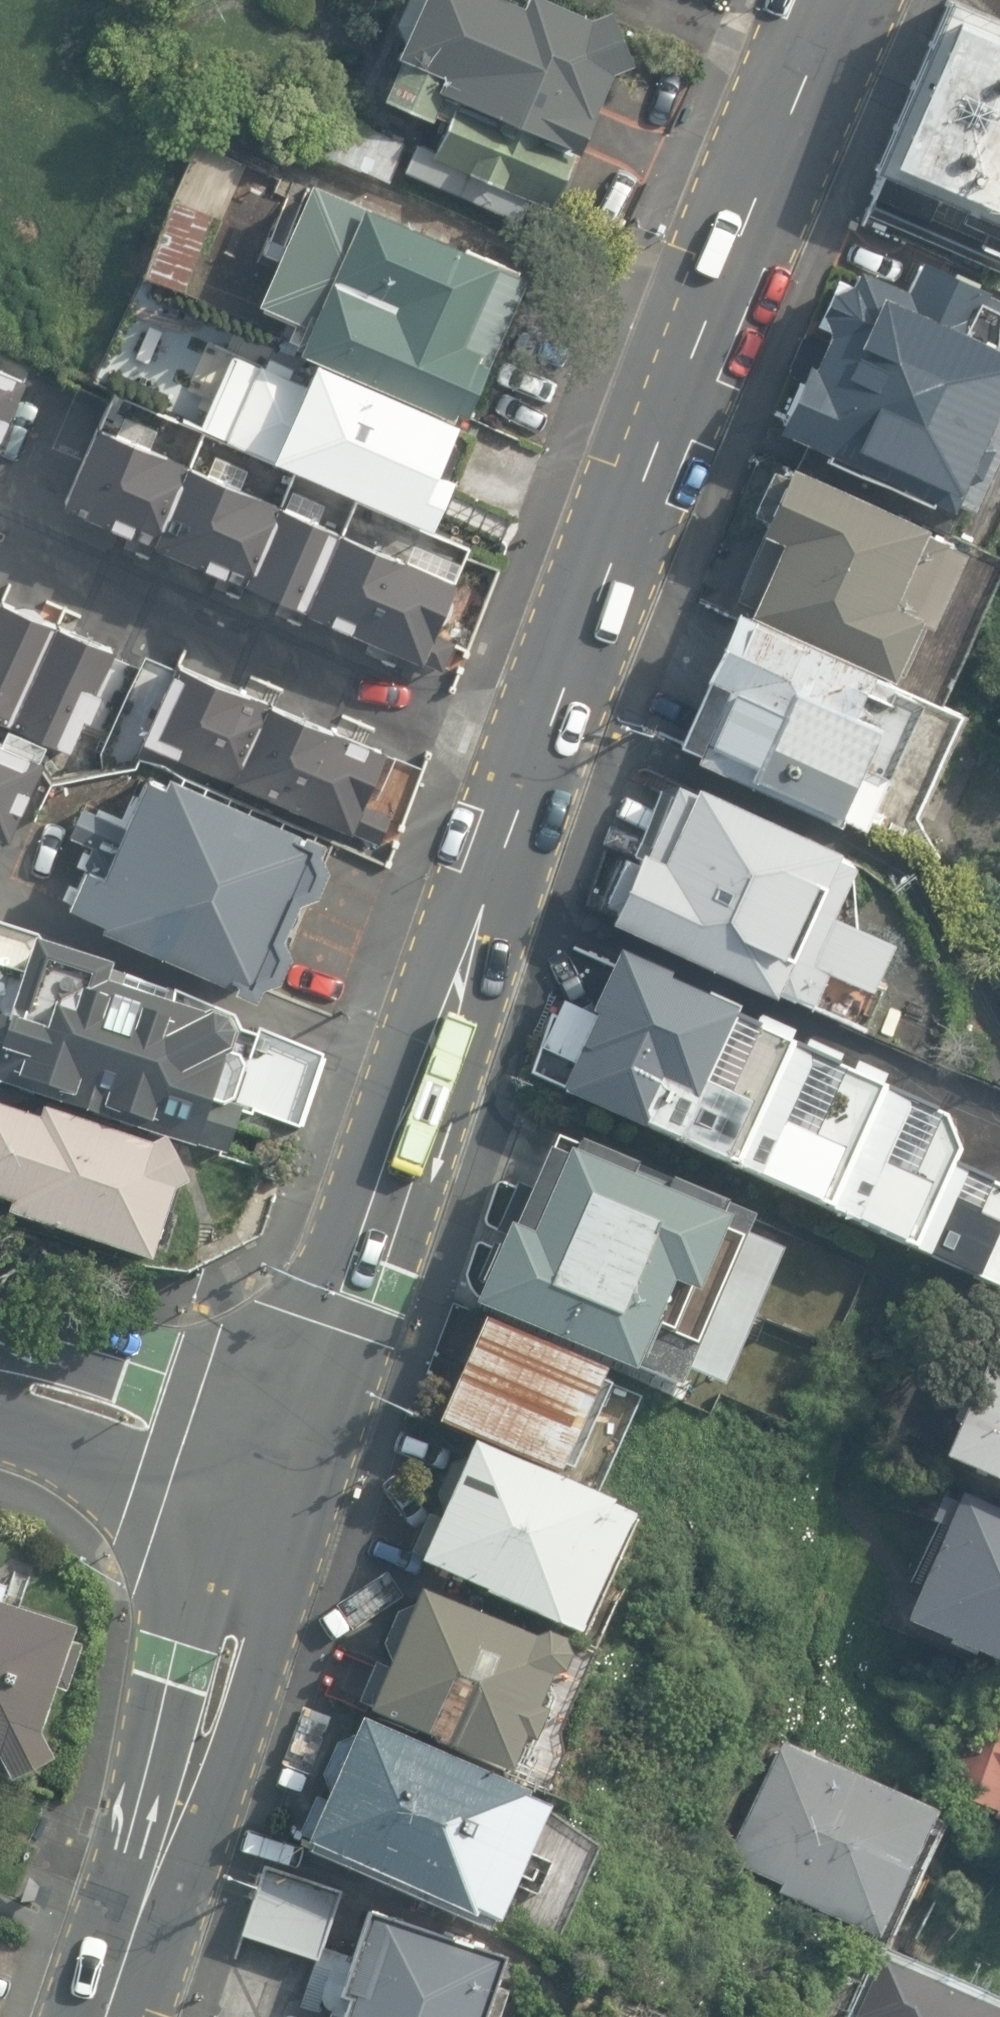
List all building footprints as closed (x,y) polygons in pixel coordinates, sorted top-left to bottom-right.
[(547,0),(434,0),(400,89),(590,151),(628,22),(547,0)] [(955,4),(891,166),(999,209),(999,23),(955,4)] [(537,259),(319,179),(253,304),(307,323),(298,348),(471,413),(537,259)] [(853,253),(783,421),(985,507),(999,467),(999,296),(916,254),(904,278),(853,253)] [(483,428),(309,359),(296,382),(262,368),(232,442),(447,530),(483,428)] [(0,369),(0,433),(25,375),(0,369)] [(469,559),(103,414),(58,502),(430,657),(469,559)] [(969,532),(791,456),(738,592),(908,676),(969,532)] [(13,840),(40,741),(71,754),(120,647),(0,597),(0,835),(13,840)] [(946,709),(732,607),(686,739),(897,837),(946,709)] [(396,750),(178,661),(147,745),(358,835),(396,750)] [(335,840),(150,773),(93,907),(279,985),(335,840)] [(853,876),(675,796),(611,929),(861,1035),(881,956),(832,920),(853,876)] [(6,949),(0,973),(0,1093),(226,1162),(263,1022),(6,949)] [(795,1044),(626,972),(577,1096),(742,1168),(795,1044)] [(884,1087),(795,1044),(742,1168),(838,1210),(884,1087)] [(953,1125),(884,1087),(838,1210),(918,1250),(956,1172),(953,1125)] [(0,1108),(0,1200),(3,1201),(0,1207),(0,1214),(150,1259),(174,1187),(186,1178),(169,1150),(0,1108)] [(479,1288),(473,1302),(629,1369),(631,1366),(676,1386),(684,1368),(723,1385),(782,1247),(745,1231),(753,1213),(581,1138),(578,1143),(558,1133),(551,1148),(547,1146),(530,1188),(517,1182),(495,1230),(503,1234),(499,1242),(491,1242),(475,1279),(479,1288)] [(956,1172),(918,1250),(999,1290),(999,1189),(956,1172)] [(483,1315),(438,1420),(555,1472),(559,1464),(570,1469),(609,1383),(598,1378),(603,1368),(483,1315)] [(997,1330),(937,1463),(999,1493),(999,1331),(997,1330)] [(422,1554),(419,1560),(576,1630),(629,1512),(608,1503),(610,1499),(474,1439),(468,1452),(452,1461),(437,1493),(443,1508),(439,1516),(429,1511),(411,1549),(422,1554)] [(899,1628),(999,1674),(999,1519),(955,1500),(951,1512),(936,1505),(927,1525),(942,1531),(899,1628)] [(371,1700),(367,1708),(508,1770),(523,1734),(532,1738),(545,1707),(537,1704),(549,1675),(561,1669),(567,1652),(560,1635),(545,1630),(533,1635),(420,1586),(413,1605),(397,1611),(383,1643),(391,1657),(387,1665),(375,1660),(360,1695),(371,1700)] [(53,1757),(39,1731),(54,1687),(66,1691),(82,1643),(71,1639),(76,1626),(0,1601),(0,1764),(8,1780),(53,1757)] [(936,1792),(991,1815),(988,1822),(999,1827),(999,1708),(974,1697),(936,1792)] [(307,1837),(305,1841),(472,1915),(474,1911),(496,1922),(548,1803),(526,1795),(529,1789),(361,1715),(352,1737),(338,1738),(322,1774),(328,1788),(324,1798),(315,1794),(298,1833),(307,1837)] [(930,1822),(932,1817),(781,1743),(722,1870),(885,1949),(940,1826),(930,1822)] [(343,1892),(265,1864),(241,1935),(319,1961),(343,1892)] [(369,1909),(339,1996),(348,1999),(342,2016),(485,2016),(506,1956),(470,1944),(472,1939),(452,1932),(450,1937),(369,1909)] [(931,1984),(935,1976),(914,1967),(911,1974),(902,1969),(907,1960),(889,1951),(884,1962),(879,1959),(852,2016),(999,2016),(999,2015),(931,1984)]
